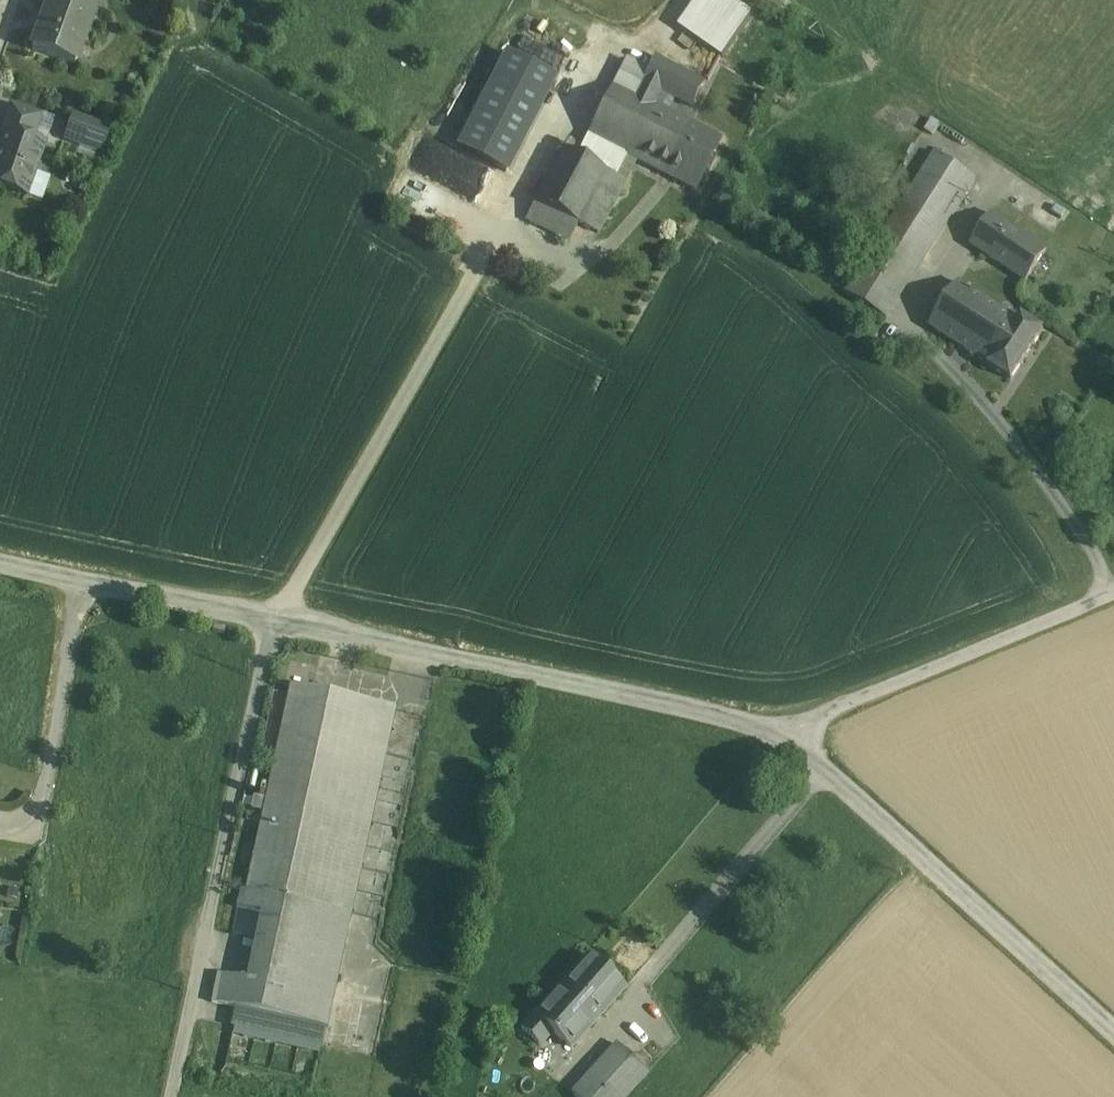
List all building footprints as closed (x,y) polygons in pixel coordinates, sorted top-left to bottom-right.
[(63,0),(55,0),(45,28),(41,27),(32,51),(75,67),(75,64),(71,63),(79,43),(83,44),(95,11),(63,0)] [(678,27),(680,28),(723,58),(752,19),(725,0),(698,0),(678,27)] [(545,35),(495,130),(487,126),(473,154),(505,171),(563,59),(568,48),(545,35)] [(706,84),(654,58),(634,97),(650,105),(660,110),(662,107),(669,110),(675,98),(694,107),(706,84)] [(634,97),(612,87),(589,134),(577,157),(562,150),(526,219),(570,241),(578,224),(597,234),(625,182),(636,159),(627,154),(650,105),(634,97)] [(719,140),(670,111),(669,110),(662,107),(660,110),(650,105),(627,154),(636,159),(695,188),(719,140)] [(11,107),(2,134),(6,135),(0,151),(0,187),(26,196),(43,147),(32,143),(40,117),(11,107)] [(108,130),(74,118),(67,139),(100,151),(108,130)] [(976,179),(936,153),(846,293),(886,318),(976,179)] [(1047,251),(992,214),(971,246),(1026,282),(1047,251)] [(1019,321),(960,283),(930,328),(990,365),(989,366),(1011,380),(1044,331),(1022,317),(1019,321)] [(291,685),(247,891),(241,890),(237,907),(262,913),(267,914),(315,690),(291,685)] [(394,708),(315,690),(267,914),(262,913),(247,981),(235,978),(230,1007),(236,1008),(325,1028),(395,710),(394,710),(394,708)] [(630,991),(594,957),(527,1032),(544,1048),(557,1034),(576,1051),(630,991)] [(235,978),(217,974),(212,1003),(230,1007),(235,978)] [(325,1028),(236,1008),(232,1026),(321,1046),(325,1028)] [(613,1058),(577,1096),(632,1096),(643,1085),(640,1083),(613,1058)]
